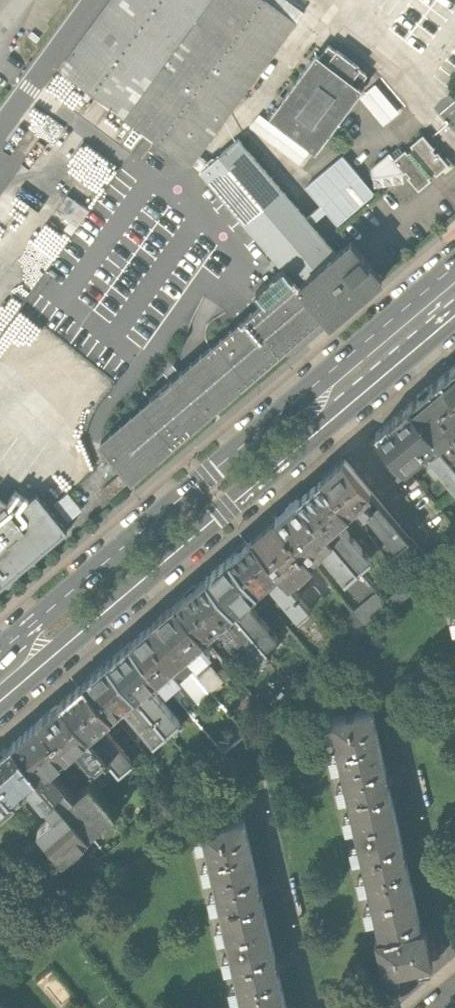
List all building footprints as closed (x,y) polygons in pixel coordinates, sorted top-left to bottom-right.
[(58,71),(189,166),(303,11),(287,0),(110,0),(58,71)] [(276,110),(271,116),(276,121),(276,122),(309,147),(310,146),(315,150),(356,96),(356,95),(361,89),(357,86),(366,74),(359,69),(360,68),(338,51),(337,53),(329,46),(320,58),(316,55),(311,62),(310,62),(274,109),(276,110)] [(385,123),(400,110),(377,82),(362,95),(385,123)] [(299,165),(308,152),(259,114),(249,127),(299,165)] [(435,147),(423,134),(410,145),(412,148),(408,152),(405,149),(394,158),(389,153),(371,169),(374,188),(404,183),(402,173),(404,173),(405,172),(409,175),(407,177),(418,190),(431,179),(428,177),(434,172),(437,175),(443,169),(446,173),(454,165),(447,156),(444,159),(437,151),(435,153),(432,149),(435,147)] [(283,268),(299,286),(336,254),(311,224),(306,218),(238,139),(200,172),(283,268)] [(374,193),(342,156),(306,187),(321,205),(306,218),(311,224),(326,211),(337,224),(374,193)] [(55,211),(78,227),(90,210),(67,194),(55,211)] [(350,242),(336,254),(299,286),(330,322),(382,278),(350,242)] [(294,354),(330,322),(299,286),(283,268),(256,291),(265,302),(100,443),(112,458),(103,466),(109,474),(119,465),(122,470),(103,487),(110,496),(131,479),(131,480),(281,351),(287,354),(294,354)] [(27,294),(14,288),(16,284),(5,279),(0,290),(0,311),(6,314),(10,305),(19,310),(27,294)] [(442,375),(454,391),(454,364),(442,375)] [(454,422),(454,391),(442,375),(409,403),(454,457),(454,431),(449,424),(450,423),(453,423),(454,422)] [(392,448),(405,464),(422,449),(422,446),(424,445),(429,452),(428,459),(436,467),(439,465),(454,484),(454,457),(409,403),(377,430),(392,448)] [(410,470),(405,464),(392,448),(380,457),(399,479),(410,470)] [(409,537),(343,459),(321,478),(348,510),(358,502),(397,548),(409,537)] [(321,478),(298,498),(358,569),(370,557),(338,519),(348,510),(321,478)] [(67,530),(36,493),(28,500),(15,490),(7,501),(0,496),(0,588),(67,530)] [(345,579),(358,569),(298,498),(275,517),(311,560),(312,561),(322,552),(345,579)] [(289,580),(311,560),(275,517),(253,537),(289,580)] [(253,537),(230,556),(257,589),(267,580),(299,618),(312,607),(289,580),(253,537)] [(246,598),(257,589),(230,556),(207,576),(265,646),(277,635),(246,598)] [(419,575),(396,594),(404,604),(427,585),(421,578),(419,575)] [(271,653),(265,646),(207,576),(176,602),(204,635),(222,620),(258,664),(271,653)] [(363,605),(367,610),(379,624),(404,604),(396,594),(388,585),(363,605)] [(204,635),(176,602),(153,621),(188,663),(210,643),(204,635)] [(368,633),(379,624),(367,610),(356,619),(368,633)] [(153,621),(131,641),(158,674),(165,682),(188,663),(153,621)] [(147,683),(158,674),(131,641),(108,660),(166,731),(178,720),(147,683)] [(112,713),(122,704),(153,741),(166,731),(108,660),(85,680),(112,713)] [(133,759),(101,722),(112,713),(85,680),(62,700),(120,770),(133,759)] [(201,700),(192,706),(225,750),(244,735),(216,699),(206,707),(201,700)] [(62,700),(39,719),(66,752),(76,743),(107,780),(120,770),(62,700)] [(371,709),(330,719),(380,936),(377,937),(385,971),(431,960),(425,933),(423,926),(421,927),(404,856),(387,780),(371,709)] [(50,766),(66,752),(39,719),(13,742),(65,803),(75,795),(50,766)] [(65,803),(13,742),(0,753),(0,779),(15,796),(30,783),(55,812),(39,825),(63,854),(89,832),(65,803)] [(15,796),(0,779),(0,809),(15,796)] [(75,795),(65,803),(89,832),(115,810),(91,781),(75,795)] [(202,828),(244,1007),(287,1007),(277,965),(259,889),(243,819),(202,828)]
